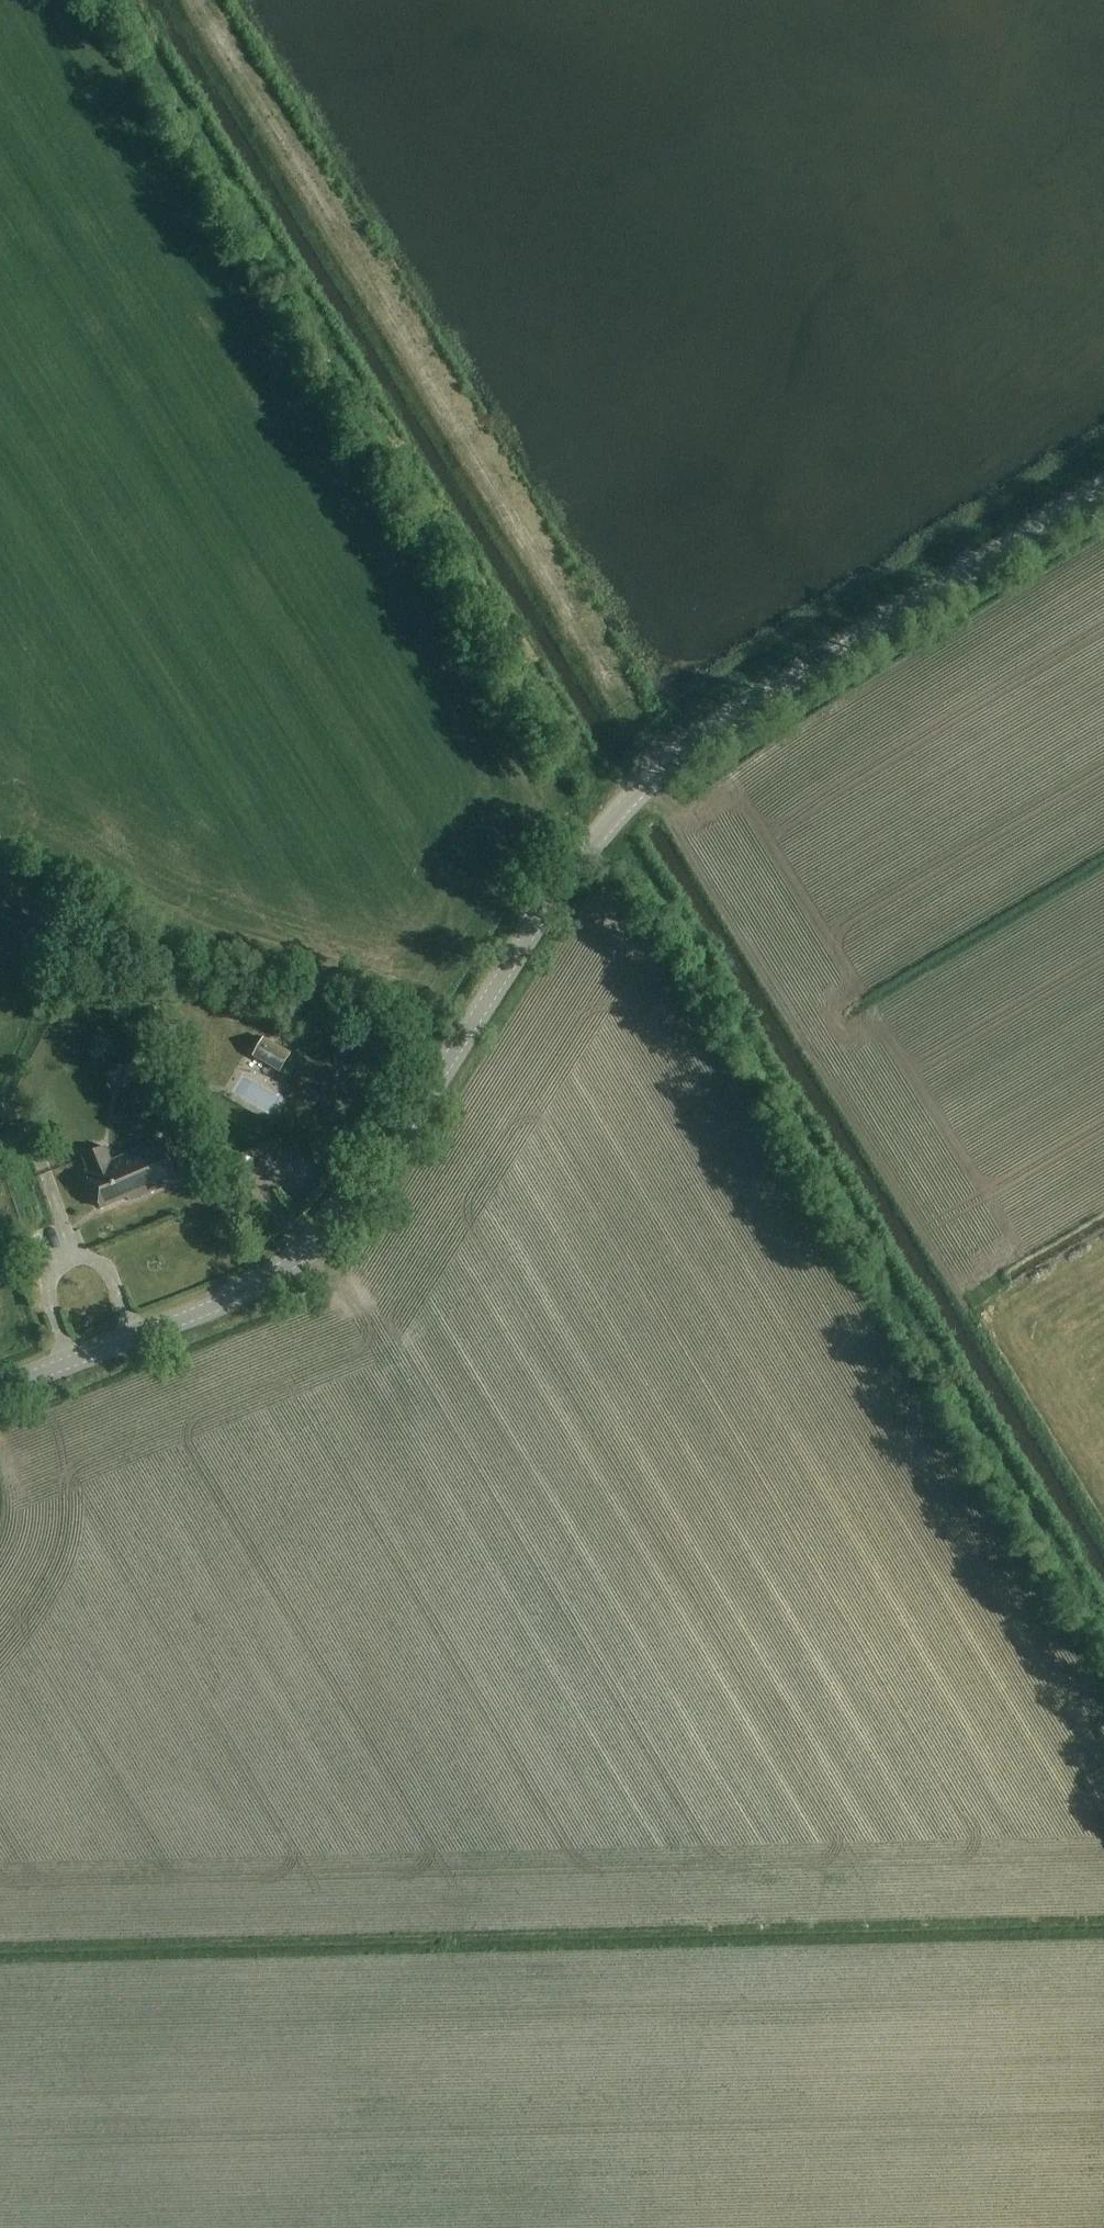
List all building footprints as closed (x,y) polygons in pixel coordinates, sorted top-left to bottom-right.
[(280,1073),(291,1054),(264,1038),(253,1057),(280,1073)] [(184,1179),(167,1140),(113,1163),(106,1147),(85,1156),(92,1172),(88,1174),(103,1209),(129,1198),(131,1202),(184,1179)]
